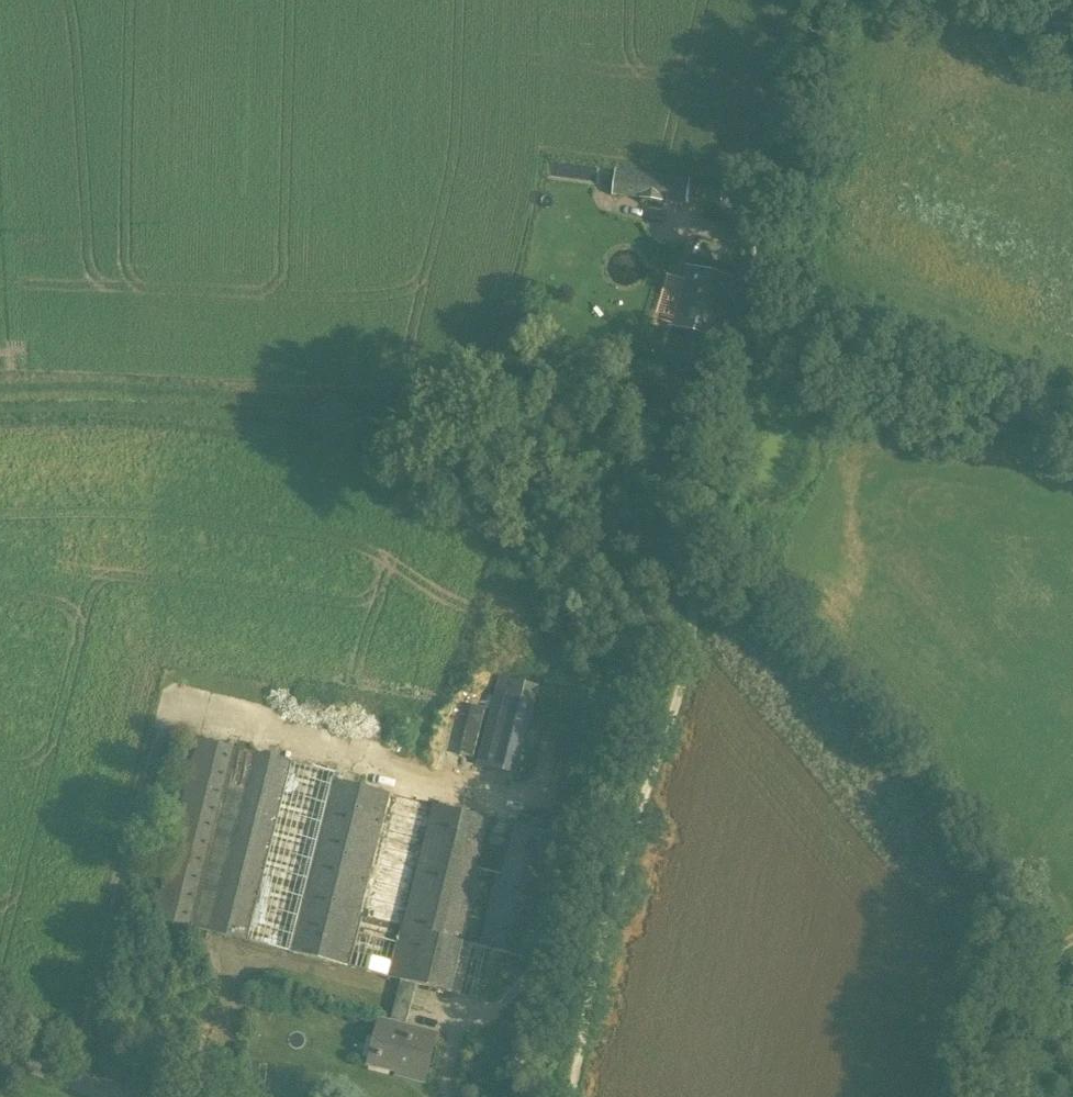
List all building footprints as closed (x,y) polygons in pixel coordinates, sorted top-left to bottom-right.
[(616,173),(613,194),(688,202),(690,181),(616,173)] [(725,181),(721,205),(749,209),(753,186),(725,181)] [(722,340),(738,280),(691,267),(675,327),(722,340)] [(498,675),(479,765),(520,774),(539,684),(498,675)] [(466,736),(451,734),(449,754),(474,757),(476,745),(482,746),(484,724),(468,722),(466,736)] [(249,942),(291,770),(293,762),(185,736),(173,779),(187,783),(153,917),(249,942)] [(333,780),(291,770),(249,942),(290,952),(333,780)] [(464,945),(495,821),(433,805),(392,795),(333,780),(290,952),(349,967),(390,978),(402,981),(391,1024),(372,1019),(368,1037),(375,1039),(369,1065),(426,1080),(437,1035),(407,1028),(417,985),(484,1001),(496,953),(464,945)] [(510,824),(483,934),(480,947),(529,961),(559,836),(510,824)]
